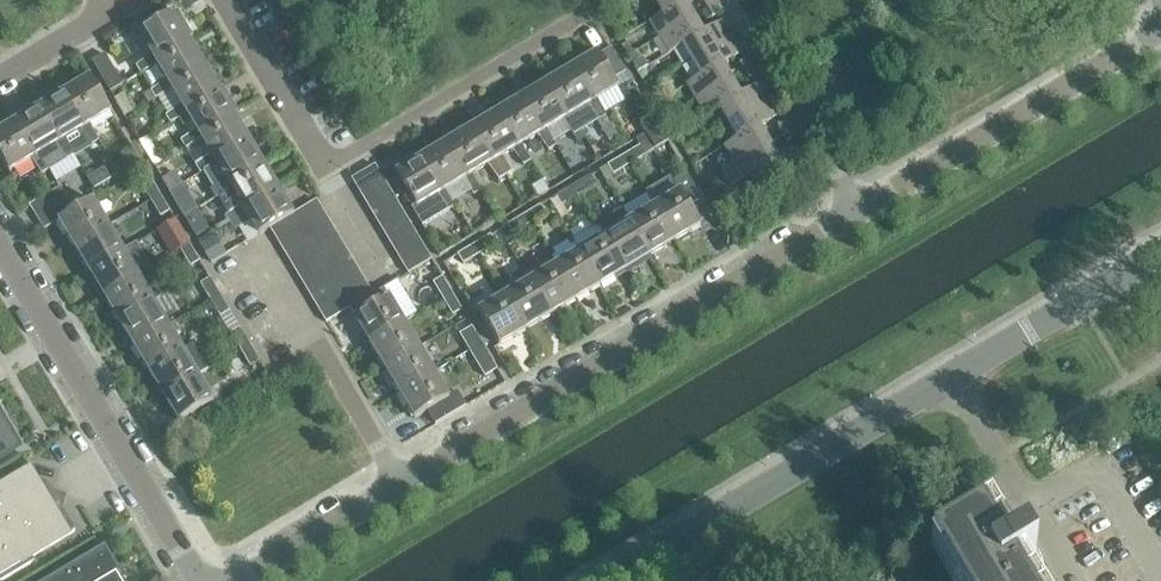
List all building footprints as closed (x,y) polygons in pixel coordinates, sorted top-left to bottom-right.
[(663,13),(663,14),(685,1),(685,2),(688,0),(655,0),(663,13)] [(716,4),(714,0),(704,0),(702,1),(707,9),(716,4)] [(659,38),(694,17),(685,2),(685,1),(663,14),(663,13),(649,21),(659,38)] [(712,17),(721,12),(716,4),(707,9),(712,17)] [(155,60),(189,40),(173,14),(139,34),(152,55),(155,60)] [(669,54),(682,46),(682,45),(703,33),(703,32),(694,17),(659,38),(669,54)] [(691,61),(726,40),(721,32),(730,27),(725,19),(703,32),(703,33),(682,45),(682,46),(691,61)] [(157,64),(166,80),(169,85),(204,65),(189,40),(155,60),(152,55),(136,66),(141,74),(157,64)] [(692,80),(700,76),(722,64),(744,51),(739,43),(731,48),(726,40),(691,61),(692,63),(684,67),(692,80)] [(588,105),(599,121),(606,116),(596,100),(618,87),(598,53),(571,69),(591,103),(588,105)] [(110,92),(123,85),(105,54),(92,61),(110,92)] [(642,58),(633,64),(637,72),(647,66),(642,58)] [(744,72),(753,66),(748,58),(739,63),(744,72)] [(731,80),(722,64),(700,76),(692,80),(687,84),(696,100),(731,80)] [(218,90),(204,65),(169,85),(166,80),(151,91),(156,99),(172,89),(181,105),(184,110),(218,90)] [(749,80),(758,75),(753,66),(744,72),(749,80)] [(591,103),(571,69),(546,84),(566,118),(563,120),(574,136),(581,131),(599,121),(588,105),(591,103)] [(85,127),(80,130),(92,145),(99,141),(89,124),(111,112),(91,78),(65,93),(85,127)] [(740,95),(731,80),(696,100),(706,117),(719,109),(719,108),(740,95)] [(719,109),(728,123),(763,103),(759,95),(767,90),(762,81),(740,95),(719,108),(719,109)] [(566,118),(546,84),(521,99),(541,133),(538,135),(549,151),(556,146),(547,130),(563,120),(566,118)] [(40,108),(60,142),(55,145),(67,160),(92,145),(80,130),(85,127),(65,93),(62,88),(47,97),(50,102),(40,108)] [(170,124),(187,114),(196,130),(199,135),(233,115),(238,112),(229,97),(224,100),(218,90),(184,110),(181,105),(166,116),(170,124)] [(531,161),(522,145),(538,135),(541,133),(521,99),(496,114),(516,148),(513,150),(524,165),(531,161)] [(728,123),(737,138),(738,139),(759,127),(782,114),(777,105),(768,111),(763,103),(728,123)] [(40,108),(15,123),(35,157),(30,160),(42,175),(67,160),(55,145),(60,142),(40,108)] [(496,114),(471,129),(491,163),(488,165),(499,180),(513,172),(503,156),(513,150),(516,148),(496,114)] [(199,135),(196,130),(181,141),(185,149),(202,139),(211,155),(214,160),(248,140),(233,115),(199,135)] [(655,150),(670,141),(656,116),(640,125),(655,150)] [(782,134),(790,129),(786,121),(777,126),(782,134)] [(15,123),(0,132),(0,157),(9,172),(30,160),(35,157),(15,123)] [(768,142),(759,127),(738,139),(737,138),(724,146),(733,163),(768,142)] [(491,163),(471,129),(446,144),(466,178),(463,180),(474,195),(481,191),(472,174),(488,165),(491,163)] [(786,142),(795,137),(790,129),(782,134),(786,142)] [(226,180),(229,185),(263,164),(248,140),(214,160),(211,155),(195,165),(200,174),(216,164),(226,180)] [(777,157),(768,142),(733,163),(743,179),(757,171),(756,170),(778,158),(777,157)] [(446,144),(421,158),(441,192),(438,195),(449,210),(456,206),(447,189),(463,180),(466,178),(446,144)] [(756,170),(757,171),(766,187),(801,166),(796,157),(805,152),(799,144),(777,157),(778,158),(756,170)] [(631,164),(646,155),(640,146),(626,154),(631,164)] [(617,172),(631,164),(626,154),(611,163),(617,172)] [(441,192),(421,158),(396,173),(415,206),(412,208),(423,226),(431,221),(449,210),(438,195),(441,192)] [(229,213),(241,205),(244,210),(278,189),(263,164),(229,185),(226,180),(210,190),(215,198),(219,196),(229,213)] [(359,192),(383,178),(375,165),(352,179),(359,192)] [(93,189),(110,179),(103,168),(87,178),(93,189)] [(579,195),(595,185),(590,176),(574,185),(579,195)] [(366,204),(390,190),(383,178),(359,192),(366,204)] [(151,200),(160,195),(151,179),(142,184),(151,200)] [(563,204),(579,195),(574,185),(557,195),(563,204)] [(37,218),(67,200),(60,188),(30,206),(37,218)] [(293,214),(278,189),(244,210),(241,205),(229,213),(225,216),(234,229),(250,220),(259,235),(270,228),(293,214)] [(373,215),(397,201),(390,190),(366,204),(373,215)] [(700,222),(710,218),(699,190),(689,194),(700,222)] [(677,239),(700,225),(680,191),(657,205),(677,239)] [(161,217),(170,211),(160,195),(151,200),(161,217)] [(93,200),(74,211),(67,200),(37,218),(44,230),(59,221),(75,247),(108,227),(93,200)] [(293,214),(301,227),(324,213),(317,200),(293,214)] [(380,227),(403,213),(397,201),(373,215),(380,227)] [(529,224),(545,215),(540,205),(524,215),(529,224)] [(652,254),(677,239),(657,205),(631,220),(652,254)] [(301,227),(308,239),(331,225),(324,213),(301,227)] [(387,238),(410,224),(403,213),(380,227),(387,238)] [(301,227),(293,214),(270,228),(277,241),(301,227)] [(513,234),(529,224),(524,215),(507,225),(513,234)] [(626,269),(652,254),(631,220),(606,236),(626,269)] [(394,250),(417,236),(410,224),(387,238),(394,250)] [(308,239),(314,250),(338,236),(331,225),(308,239)] [(123,251),(108,227),(75,247),(89,271),(85,274),(86,274),(136,244),(135,243),(123,251)] [(284,253),(308,239),(301,227),(277,241),(284,253)] [(181,250),(190,245),(181,229),(171,234),(181,250)] [(479,254),(496,244),(490,235),(474,245),(479,254)] [(314,250),(321,262),(345,247),(338,236),(314,250)] [(401,261),(424,247),(417,236),(394,250),(401,261)] [(581,251),(601,285),(626,269),(606,236),(581,251)] [(291,264),(314,250),(308,239),(284,253),(291,264)] [(98,287),(105,297),(138,277),(138,276),(150,269),(136,244),(86,274),(94,289),(98,287)] [(191,267),(200,261),(190,245),(181,250),(191,267)] [(463,264),(479,254),(474,245),(457,255),(463,264)] [(321,262),(328,273),(352,259),(345,247),(321,262)] [(408,274),(432,260),(424,247),(401,261),(408,274)] [(298,276),(321,262),(314,250),(291,264),(298,276)] [(576,300),(601,285),(581,251),(555,266),(576,300)] [(352,259),(328,273),(335,285),(359,270),(352,259)] [(305,287),(328,273),(321,262),(298,276),(305,287)] [(530,281),(550,315),(576,300),(555,266),(530,281)] [(335,285),(342,296),(366,282),(359,270),(335,285)] [(312,299),(335,285),(328,273),(305,287),(312,299)] [(138,277),(105,297),(120,322),(153,302),(138,277)] [(443,299),(452,294),(443,277),(434,283),(443,299)] [(211,300),(220,295),(211,279),(201,284),(211,300)] [(525,330),(550,315),(530,281),(505,296),(525,330)] [(366,282),(342,296),(349,308),(373,294),(372,293),(366,282)] [(318,310),(342,296),(335,285),(312,299),(318,310)] [(370,343),(404,322),(383,288),(373,294),(349,308),(370,343)] [(453,316),(462,310),(452,294),(443,299),(453,316)] [(221,317),(230,311),(220,295),(211,300),(221,317)] [(326,322),(349,308),(342,296),(318,310),(326,322)] [(499,345),(525,330),(505,296),(479,312),(499,345)] [(120,322),(134,347),(168,327),(168,326),(179,319),(172,308),(161,315),(153,302),(120,322)] [(404,322),(370,343),(385,368),(419,347),(404,322)] [(168,327),(134,347),(149,372),(183,352),(182,350),(168,327)] [(467,346),(479,339),(472,327),(460,334),(467,346)] [(241,350),(250,345),(240,328),(231,334),(241,350)] [(497,369),(479,339),(467,346),(485,377),(497,369)] [(149,372),(164,397),(198,377),(198,376),(208,369),(193,344),(182,350),(183,352),(149,372)] [(251,366),(260,361),(250,345),(241,350),(251,366)] [(419,347),(385,368),(400,393),(434,372),(419,347)] [(427,411),(435,424),(466,406),(457,391),(448,397),(434,372),(400,393),(415,418),(427,411)] [(164,397),(179,422),(213,402),(198,377),(164,397)] [(0,422),(0,455),(17,445),(2,421),(0,422)] [(74,530),(65,515),(61,514),(62,509),(57,508),(60,493),(43,489),(45,482),(37,480),(30,468),(8,481),(1,479),(0,486),(0,580),(2,580),(30,563),(31,556),(74,530)] [(946,535),(931,543),(954,580),(1032,580),(1021,563),(1035,554),(1025,537),(1011,546),(989,509),(946,535)] [(114,577),(121,573),(104,546),(45,580),(117,580),(114,577)]
